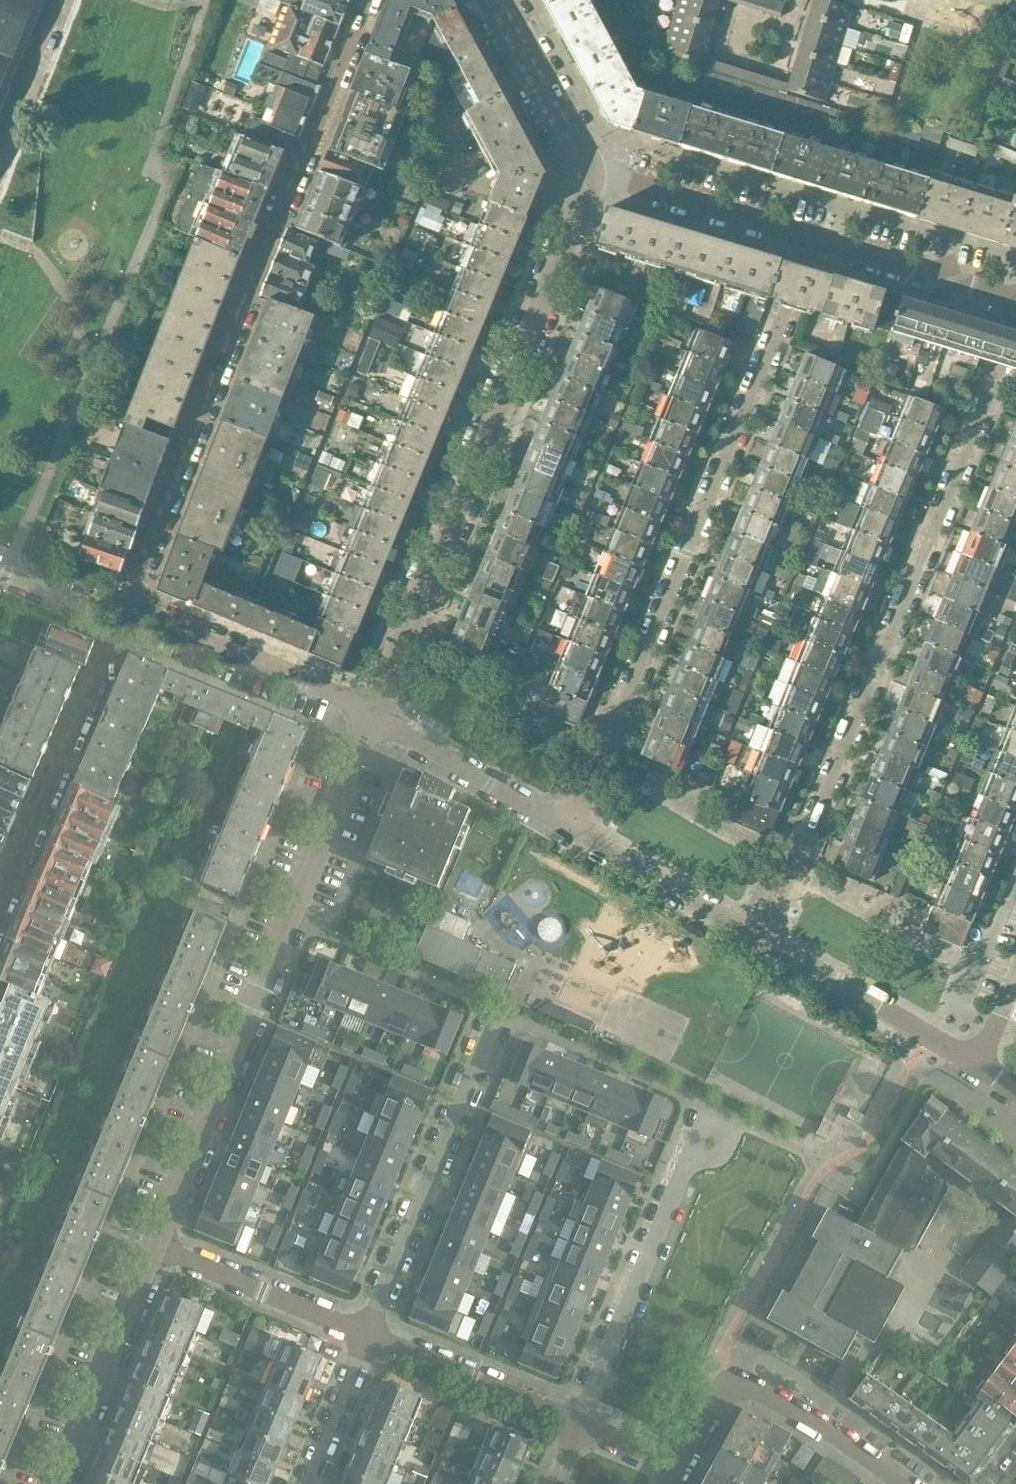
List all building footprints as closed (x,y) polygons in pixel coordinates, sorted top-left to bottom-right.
[(37,0),(0,0),(0,91),(37,0)] [(305,1),(301,11),(339,25),(349,0),(305,0),(305,1)] [(385,9),(367,56),(414,73),(426,40),(431,27),(434,19),(455,9),(450,0),(389,0),(385,9)] [(545,7),(568,50),(604,30),(588,0),(558,0),(545,7)] [(690,0),(680,0),(675,17),(711,27),(717,8),(690,0)] [(717,8),(719,0),(690,0),(717,8)] [(771,0),(726,0),(780,17),(784,4),(771,0)] [(852,8),(824,0),(815,0),(810,17),(846,27),(852,8)] [(339,25),(301,11),(290,6),(273,47),(290,54),(323,66),(339,25)] [(455,9),(434,19),(431,27),(426,40),(467,114),(502,95),(455,9)] [(711,27),(675,17),(669,36),(705,46),(711,27)] [(810,17),(804,35),(841,46),(846,27),(810,17)] [(896,42),(908,46),(915,25),(903,21),(901,26),(889,22),(884,36),(896,40),(896,42)] [(604,30),(568,50),(591,93),(627,73),(604,30)] [(804,35),(799,55),(835,66),(841,46),(804,35)] [(705,46),(669,36),(663,54),(700,65),(703,55),(705,46)] [(1007,57),(1013,59),(1015,53),(1015,50),(1011,48),(1007,57)] [(790,82),(710,58),(703,55),(700,65),(699,67),(707,69),(787,93),(787,91),(790,82)] [(799,55),(793,74),(829,85),(835,66),(799,55)] [(367,56),(360,74),(407,91),(414,73),(367,56)] [(1003,78),(1011,59),(1004,56),(996,75),(1003,78)] [(315,86),(263,65),(257,63),(252,77),(277,87),(313,102),(319,88),(315,86)] [(896,83),(902,66),(896,65),(891,82),(896,83)] [(699,81),(705,83),(709,71),(703,69),(699,81)] [(715,73),(709,71),(705,83),(712,85),(715,73)] [(637,91),(627,73),(591,93),(609,125),(634,132),(646,94),(637,91)] [(721,75),(715,73),(712,85),(718,86),(721,75)] [(360,74),(352,93),(397,110),(399,110),(407,91),(360,74)] [(793,74),(790,82),(787,91),(824,102),(829,85),(793,74)] [(727,77),(721,75),(718,86),(724,88),(727,77)] [(733,78),(727,77),(724,88),(729,90),(733,78)] [(738,80),(733,78),(729,90),(735,92),(738,80)] [(744,82),(738,80),(735,92),(740,93),(744,82)] [(750,84),(744,82),(740,93),(746,95),(750,84)] [(190,83),(185,96),(201,102),(206,89),(190,83)] [(756,85),(750,84),(746,95),(752,97),(756,85)] [(761,87),(756,85),(752,97),(758,99),(761,87)] [(313,102),(277,87),(273,96),(269,94),(264,107),(272,110),(267,122),(254,116),(251,124),(270,132),(272,128),(299,138),(313,102)] [(767,89),(761,87),(758,99),(764,100),(767,89)] [(773,91),(767,89),(764,100),(770,102),(773,91)] [(779,92),(773,91),(770,102),(775,104),(779,92)] [(785,94),(779,92),(775,104),(781,106),(785,94)] [(374,168),(397,110),(352,93),(330,151),(373,168),(374,168)] [(690,107),(646,94),(634,132),(679,146),(690,107)] [(791,96),(785,94),(781,106),(787,108),(791,96)] [(989,106),(990,105),(994,96),(988,94),(985,103),(989,106)] [(502,95),(467,114),(495,165),(530,146),(502,95)] [(796,98),(791,96),(787,108),(793,109),(796,98)] [(999,109),(1003,100),(994,96),(990,105),(999,109)] [(802,100),(796,98),(793,109),(798,111),(802,100)] [(808,101),(802,100),(798,111),(804,113),(808,101)] [(814,103),(808,101),(804,113),(811,115),(814,103)] [(821,105),(814,103),(811,115),(817,117),(821,105)] [(821,105),(817,117),(823,119),(827,107),(821,105)] [(997,113),(999,109),(990,105),(989,106),(988,110),(997,113)] [(736,121),(690,107),(679,146),(724,160),(736,121)] [(833,109),(827,107),(823,119),(829,121),(833,109)] [(833,109),(829,121),(835,122),(839,111),(833,109)] [(995,118),(997,113),(988,110),(986,114),(995,118)] [(839,111),(835,122),(841,124),(844,113),(839,111)] [(850,114),(844,113),(841,124),(847,126),(850,114)] [(856,116),(850,114),(847,126),(853,128),(856,116)] [(994,122),(995,118),(986,114),(984,118),(994,122)] [(862,118),(856,116),(853,128),(859,130),(862,118)] [(868,120),(862,118),(859,130),(864,131),(868,120)] [(992,127),(994,122),(984,118),(982,123),(992,127)] [(873,121),(868,120),(864,131),(870,133),(873,122),(873,121)] [(782,135),(736,121),(724,160),(771,174),(782,135)] [(879,123),(873,121),(873,122),(870,133),(875,135),(879,123)] [(885,125),(879,123),(875,135),(881,136),(885,125)] [(987,137),(992,127),(982,123),(978,133),(987,137)] [(245,125),(242,132),(241,135),(285,152),(290,140),(245,125)] [(891,127),(885,125),(881,136),(887,138),(891,127)] [(924,125),(920,136),(920,138),(926,140),(930,127),(924,125)] [(897,129),(891,127),(887,138),(893,140),(897,129)] [(936,129),(930,127),(926,140),(932,142),(936,129)] [(903,130),(897,129),(893,140),(899,142),(903,130)] [(944,132),(936,129),(932,142),(939,144),(944,132)] [(908,132),(903,130),(899,142),(904,144),(908,132)] [(914,134),(908,132),(904,144),(910,146),(914,134)] [(920,136),(914,134),(910,146),(916,148),(920,138),(920,136)] [(285,152),(241,135),(234,154),(277,171),(285,152)] [(827,149),(782,135),(771,174),(815,188),(827,149)] [(952,151),(955,142),(949,140),(946,149),(952,151)] [(958,153),(961,143),(955,142),(952,151),(958,153)] [(963,155),(966,145),(961,143),(958,153),(963,155)] [(998,146),(992,144),(988,154),(994,156),(998,146)] [(973,147),(966,145),(963,155),(970,157),(973,147)] [(530,146),(495,165),(500,176),(494,190),(490,201),(500,205),(527,216),(544,176),(545,175),(530,146)] [(1002,148),(998,146),(994,156),(998,158),(1002,148)] [(978,149),(973,147),(970,157),(975,158),(978,149)] [(1007,150),(1002,148),(998,158),(1003,160),(1007,150)] [(875,163),(827,149),(815,188),(863,201),(875,163)] [(329,151),(319,173),(364,190),(373,168),(330,151),(329,151)] [(1015,154),(1010,152),(1006,161),(1011,163),(1015,154)] [(277,171),(234,154),(226,174),(269,191),(277,171)] [(929,180),(883,166),(875,163),(863,201),(871,204),(870,204),(916,218),(929,180)] [(226,174),(221,172),(200,165),(194,181),(262,207),(269,191),(226,174)] [(319,173),(312,191),(357,208),(364,190),(319,173)] [(937,224),(950,179),(931,174),(929,180),(916,218),(937,224)] [(959,231),(972,186),(950,179),(937,224),(959,231)] [(262,207),(194,181),(188,197),(255,223),(262,207)] [(980,238),(994,192),(972,186),(959,231),(980,238)] [(312,191),(304,210),(349,227),(357,208),(312,191)] [(1002,244),(1014,198),(994,192),(980,238),(1002,244)] [(255,223),(188,197),(181,214),(248,240),(255,223)] [(1014,198),(1002,244),(1015,249),(1015,199),(1014,198)] [(527,216),(500,205),(490,201),(480,225),(490,229),(517,240),(527,216)] [(422,208),(416,223),(420,225),(434,231),(440,216),(442,211),(428,206),(426,210),(422,208)] [(657,223),(608,208),(596,246),(646,261),(657,223)] [(304,210),(296,229),(328,242),(335,245),(341,247),(349,227),(304,210)] [(248,240),(181,214),(175,230),(202,240),(241,256),(248,240)] [(707,238),(657,223),(646,261),(696,276),(707,238)] [(517,240),(490,229),(480,225),(471,248),(481,251),(508,263),(517,240)] [(287,230),(278,253),(307,266),(317,242),(287,230)] [(758,254),(707,238),(696,276),(747,292),(758,254)] [(202,240),(192,265),(133,413),(129,412),(124,424),(143,431),(148,419),(173,429),(175,430),(185,404),(241,256),(202,240)] [(328,242),(324,252),(346,261),(350,251),(341,247),(335,245),(328,242)] [(508,263),(481,251),(471,248),(462,270),(472,274),(499,285),(508,263)] [(315,269),(307,266),(278,253),(269,274),(306,290),(314,272),(315,269)] [(803,274),(779,266),(781,261),(758,254),(747,292),(769,299),(770,297),(790,303),(823,313),(822,315),(823,315),(832,283),(817,278),(803,274)] [(499,285),(472,274),(462,270),(453,292),(463,296),(490,307),(499,285)] [(297,311),(306,290),(269,274),(260,296),(269,299),(268,300),(297,311)] [(406,276),(399,293),(412,299),(419,281),(406,276)] [(834,277),(832,283),(823,315),(874,330),(875,327),(885,292),(834,277)] [(597,288),(587,312),(625,327),(635,304),(597,288)] [(490,307),(463,296),(453,292),(444,313),(454,317),(481,328),(490,307)] [(885,292),(875,327),(893,332),(897,320),(899,313),(903,298),(885,292)] [(950,312),(903,298),(899,313),(897,320),(893,332),(940,346),(950,312)] [(385,299),(379,312),(398,320),(404,307),(385,299)] [(297,311),(268,300),(253,340),(299,358),(315,318),(297,311)] [(708,327),(722,331),(726,315),(713,311),(708,327)] [(587,312),(578,334),(616,350),(625,327),(587,312)] [(1011,331),(950,312),(940,346),(997,364),(1004,366),(1014,332),(1011,331)] [(481,328),(454,317),(444,313),(435,335),(445,339),(472,350),(481,328)] [(393,346),(400,327),(378,318),(369,337),(393,346)] [(733,345),(705,333),(696,329),(686,352),(696,356),(724,368),(733,345)] [(1014,332),(1004,366),(1015,370),(1015,332),(1014,332)] [(578,334),(569,356),(607,372),(616,350),(578,334)] [(472,350),(445,339),(435,335),(426,357),(436,361),(463,372),(472,350)] [(678,349),(681,342),(672,339),(662,335),(660,341),(678,349)] [(366,376),(380,342),(370,338),(356,372),(366,376)] [(299,358),(253,340),(237,382),(284,400),(299,358)] [(724,368),(696,356),(686,352),(677,375),(687,379),(715,390),(724,368)] [(653,353),(649,363),(664,369),(668,359),(653,353)] [(807,355),(797,377),(836,393),(845,371),(807,355)] [(569,356),(560,379),(598,394),(607,372),(569,356)] [(463,372),(436,361),(426,357),(417,379),(427,383),(454,394),(463,372)] [(952,366),(946,384),(965,391),(971,373),(952,366)] [(715,390),(687,379),(677,375),(668,397),(678,401),(706,412),(715,390)] [(797,377),(788,400),(826,416),(836,393),(797,377)] [(657,392),(660,386),(653,383),(642,378),(640,385),(657,392)] [(873,382),(862,378),(856,392),(852,400),(864,405),(873,382)] [(454,394),(427,383),(417,379),(408,401),(418,405),(445,416),(454,394)] [(560,379),(551,400),(589,416),(598,394),(560,379)] [(284,400),(237,382),(221,422),(222,422),(268,441),(284,400)] [(351,382),(345,397),(354,401),(360,386),(351,382)] [(335,396),(320,390),(315,402),(331,408),(335,396)] [(943,411),(917,400),(906,395),(897,418),(907,423),(934,434),(943,411)] [(706,412),(678,401),(668,397),(659,419),(669,423),(697,434),(706,412)] [(551,400),(541,423),(579,438),(589,416),(551,400)] [(788,400),(779,422),(817,437),(826,416),(788,400)] [(445,416),(418,405),(408,401),(399,423),(409,427),(436,438),(445,416)] [(651,416),(653,410),(644,406),(633,401),(631,407),(651,416)] [(890,415),(893,409),(871,401),(869,407),(880,411),(887,414),(890,415)] [(869,407),(859,429),(871,434),(878,437),(887,414),(880,411),(869,407)] [(340,410),(336,421),(346,425),(350,414),(340,410)] [(835,412),(833,418),(843,422),(846,416),(835,412)] [(612,413),(608,423),(616,427),(620,416),(612,413)] [(934,434),(907,423),(897,418),(887,441),(898,445),(925,456),(934,434)] [(143,431),(124,424),(100,490),(106,492),(105,492),(128,500),(145,507),(169,440),(173,429),(148,419),(143,431)] [(697,434),(669,423),(659,419),(650,441),(660,445),(688,456),(697,434)] [(222,422),(210,452),(200,480),(246,497),(268,441),(222,422)] [(779,422),(770,444),(808,460),(817,437),(779,422)] [(436,438),(409,427),(399,423),(390,445),(400,449),(427,460),(436,438)] [(541,423),(532,445),(570,460),(579,438),(541,423)] [(642,437),(645,431),(635,428),(624,424),(622,429),(642,437)] [(864,449),(871,434),(859,429),(850,451),(861,455),(864,449)] [(827,432),(824,440),(834,444),(837,436),(827,432)] [(603,435),(598,446),(607,449),(611,439),(603,435)] [(688,456),(660,445),(650,441),(641,463),(650,467),(678,479),(688,456)] [(925,456),(898,445),(887,441),(878,462),(889,467),(916,478),(925,456)] [(999,465),(1015,472),(1015,446),(1008,443),(999,465)] [(770,444),(761,466),(799,482),(808,460),(770,444)] [(427,460),(400,449),(390,445),(381,467),(391,471),(418,482),(427,460)] [(532,445),(523,468),(561,483),(570,460),(532,445)] [(626,450),(624,456),(633,460),(635,454),(626,450)] [(307,472),(312,458),(299,452),(293,467),(307,472)] [(839,465),(827,460),(817,456),(814,462),(836,471),(839,465)] [(916,478),(889,467),(878,462),(869,485),(880,489),(907,500),(916,478)] [(678,479),(650,467),(641,463),(632,485),(641,489),(669,501),(678,479)] [(990,487),(1015,498),(1015,472),(999,465),(990,487)] [(761,466),(752,489),(790,504),(799,482),(761,466)] [(418,482),(391,471),(381,467),(372,489),(382,493),(409,504),(418,482)] [(523,468),(514,490),(552,505),(561,483),(523,468)] [(316,469),(309,487),(323,493),(330,474),(316,469)] [(246,497),(200,480),(178,536),(177,536),(177,537),(216,552),(225,554),(246,497)] [(817,485),(807,481),(805,484),(827,493),(830,486),(819,482),(818,483),(817,485)] [(669,501),(641,489),(632,485),(622,508),(632,512),(660,524),(669,501)] [(907,500),(880,489),(869,485),(860,507),(871,511),(898,522),(907,500)] [(981,509),(1015,524),(1015,498),(990,487),(981,509)] [(854,504),(857,497),(835,488),(832,495),(854,504)] [(409,504),(382,493),(372,489),(363,510),(373,514),(400,525),(409,504)] [(752,489),(743,511),(781,527),(790,504),(752,489)] [(514,490),(505,512),(543,528),(552,505),(514,490)] [(610,499),(611,496),(597,490),(594,497),(612,504),(613,500),(610,499)] [(128,500),(105,492),(97,515),(136,530),(145,507),(128,500)] [(799,501),(796,507),(806,511),(809,505),(799,501)] [(898,522),(871,511),(860,507),(851,530),(862,534),(888,545),(898,522)] [(660,524),(632,512),(622,508),(613,530),(623,534),(651,545),(660,524)] [(972,532),(1010,548),(1015,532),(1015,524),(981,509),(972,532)] [(400,525),(373,514),(363,510),(354,532),(364,536),(391,547),(400,525)] [(743,511),(733,533),(771,549),(781,527),(743,511)] [(505,512),(496,534),(534,550),(543,528),(505,512)] [(588,512),(585,519),(593,522),(596,523),(598,516),(588,512)] [(136,530),(97,515),(89,537),(129,552),(136,530)] [(599,517),(596,523),(606,527),(608,520),(599,517)] [(293,530),(307,536),(311,525),(297,519),(293,530)] [(585,519),(576,541),(584,544),(593,522),(585,519)] [(789,523),(787,529),(797,533),(800,528),(789,523)] [(651,545),(623,534),(613,530),(604,553),(614,557),(642,568),(651,545)] [(888,545),(862,534),(851,530),(842,552),(853,556),(879,567),(888,545)] [(791,531),(788,539),(794,542),(797,534),(791,531)] [(391,547),(364,536),(354,532),(345,554),(355,558),(382,569),(391,547)] [(972,532),(963,554),(1001,569),(1010,548),(972,532)] [(733,533),(724,555),(762,571),(771,549),(733,533)] [(496,534),(487,557),(524,572),(534,550),(496,534)] [(794,542),(789,555),(800,559),(808,539),(797,534),(794,542)] [(129,552),(89,537),(81,560),(93,564),(121,573),(129,552)] [(177,537),(157,591),(193,606),(208,571),(216,552),(177,537)] [(816,567),(825,545),(814,540),(804,563),(816,567)] [(879,567),(853,556),(842,552),(832,574),(843,579),(870,590),(879,567)] [(642,568),(614,557),(604,553),(595,575),(605,579),(633,590),(642,568)] [(382,569),(355,558),(345,554),(336,576),(346,580),(373,591),(382,569)] [(963,554),(953,576),(991,592),(1001,569),(963,554)] [(254,555),(251,564),(262,568),(265,559),(254,555)] [(724,555),(715,578),(753,593),(762,571),(724,555)] [(487,557),(477,579),(515,594),(524,572),(487,557)] [(549,562),(542,579),(552,583),(559,567),(549,562)] [(232,622),(247,588),(208,571),(193,606),(232,622)] [(800,574),(795,585),(800,587),(802,588),(807,577),(800,574)] [(870,590),(843,579),(832,574),(823,596),(834,601),(861,612),(870,590)] [(633,590),(605,579),(595,575),(586,597),(623,612),(633,590)] [(373,591),(346,580),(336,576),(327,598),(337,602),(364,613),(373,591)] [(953,576),(944,598),(982,614),(991,592),(953,576)] [(715,578),(706,600),(744,616),(753,593),(715,578)] [(477,579),(468,601),(506,616),(515,594),(477,579)] [(795,585),(789,599),(794,601),(800,587),(795,585)] [(269,638),(283,603),(268,597),(263,609),(259,607),(253,605),(251,604),(256,592),(247,588),(232,622),(269,638)] [(762,589),(759,596),(770,600),(773,594),(762,589)] [(861,612),(834,601),(823,596),(814,619),(825,623),(852,634),(861,612)] [(614,635),(623,612),(586,597),(581,609),(577,619),(614,635)] [(364,613),(337,602),(327,598),(319,619),(325,622),(329,624),(355,634),(364,613)] [(944,598),(935,621),(973,637),(982,614),(944,598)] [(706,600),(697,622),(735,638),(744,616),(706,600)] [(468,601),(459,623),(497,639),(506,616),(468,601)] [(315,617),(291,607),(283,603),(269,638),(309,654),(319,631),(310,627),(315,617)] [(577,619),(581,609),(573,607),(569,616),(577,619)] [(549,608),(543,622),(551,625),(557,611),(549,608)] [(764,615),(763,616),(761,622),(772,627),(775,619),(764,615)] [(605,657),(614,635),(577,619),(567,641),(577,645),(605,657)] [(852,634),(825,623),(814,619),(805,641),(816,645),(843,656),(852,634)] [(935,621),(926,643),(964,659),(973,637),(935,621)] [(355,634),(329,624),(325,622),(321,632),(319,631),(309,654),(342,667),(355,634)] [(697,622),(688,644),(726,660),(735,638),(697,622)] [(450,645),(478,656),(488,661),(497,639),(459,623),(450,645)] [(86,667),(96,642),(57,626),(47,652),(86,667)] [(550,646),(554,636),(549,634),(540,630),(535,640),(550,646)] [(983,634),(980,640),(990,644),(993,638),(983,634)] [(605,657),(577,645),(567,641),(558,663),(568,668),(596,679),(605,657)] [(843,656),(816,645),(805,641),(796,663),(807,668),(834,679),(843,656)] [(926,643),(917,665),(955,681),(964,659),(926,643)] [(688,644),(678,667),(716,683),(726,660),(688,644)] [(992,645),(987,657),(996,661),(1001,649),(992,645)] [(747,649),(741,665),(754,670),(760,654),(747,649)] [(39,650),(27,679),(15,706),(57,724),(81,668),(39,650)] [(170,670),(131,654),(112,699),(151,717),(162,691),(170,670)] [(506,657),(502,669),(515,674),(516,671),(519,663),(506,657)] [(759,674),(770,678),(775,680),(779,669),(764,662),(759,674)] [(596,679),(568,668),(558,663),(549,686),(559,690),(587,701),(596,679)] [(834,679),(807,668),(796,663),(787,685),(798,690),(825,701),(834,679)] [(1000,664),(997,672),(1007,677),(1011,669),(1007,667),(1000,664)] [(917,665),(908,687),(946,703),(955,681),(917,665)] [(678,667),(670,689),(708,704),(716,683),(678,667)] [(754,672),(747,669),(746,668),(737,691),(744,694),(754,672)] [(522,673),(520,677),(530,681),(530,682),(534,673),(523,669),(522,673)] [(238,698),(202,683),(170,670),(162,691),(188,702),(186,706),(196,710),(190,724),(218,735),(224,722),(227,723),(238,698)] [(825,701),(798,690),(787,685),(777,708),(789,713),(815,723),(825,701)] [(587,701),(559,690),(549,686),(539,711),(576,727),(587,701)] [(908,687),(899,710),(936,726),(946,703),(908,687)] [(983,693),(972,688),(971,688),(966,700),(978,705),(983,693)] [(702,717),(708,704),(670,689),(660,711),(698,727),(702,717)] [(735,690),(726,712),(735,716),(744,694),(737,691),(735,690)] [(761,701),(764,694),(752,690),(749,696),(761,701)] [(988,694),(981,712),(990,715),(997,698),(988,694)] [(275,713),(238,698),(227,723),(238,728),(240,723),(266,734),(275,713)] [(151,717),(112,699),(93,744),(133,761),(151,717)] [(15,706),(0,742),(0,764),(34,778),(57,724),(15,706)] [(1015,706),(1007,728),(1015,732),(1015,706)] [(815,723),(789,713),(777,708),(769,729),(806,745),(815,723)] [(899,710),(889,732),(927,748),(936,726),(899,710)] [(689,749),(698,727),(660,711),(651,733),(689,749)] [(266,734),(262,742),(250,771),(285,785),(308,729),(303,726),(303,725),(275,713),(266,734)] [(726,716),(720,730),(728,733),(734,719),(726,716)] [(711,720),(702,717),(698,727),(707,730),(711,720)] [(747,739),(753,721),(741,717),(735,735),(747,739)] [(1007,728),(997,751),(1008,755),(1015,758),(1015,732),(1007,728)] [(797,767),(806,745),(769,729),(763,744),(759,752),(797,767)] [(889,732),(881,754),(918,769),(927,748),(889,732)] [(642,755),(671,767),(680,771),(689,749),(651,733),(642,755)] [(726,738),(712,733),(704,755),(717,760),(726,738)] [(983,738),(980,744),(991,748),(993,742),(983,738)] [(734,759),(739,744),(731,740),(725,755),(734,759)] [(133,761),(93,744),(74,788),(114,806),(133,761)] [(1008,755),(997,751),(988,773),(999,777),(1015,784),(1015,758),(1008,755)] [(788,790),(797,767),(759,752),(750,774),(761,779),(788,790)] [(881,754),(871,776),(909,792),(918,769),(881,754)] [(974,760),(971,766),(981,770),(984,764),(974,760)] [(731,766),(728,765),(725,763),(720,775),(727,777),(731,766)] [(947,775),(938,771),(927,767),(925,772),(936,777),(944,780),(947,775)] [(0,768),(0,788),(25,799),(32,782),(0,768)] [(404,772),(385,819),(368,861),(399,873),(397,880),(405,883),(407,877),(439,890),(471,811),(451,802),(455,793),(456,792),(418,770),(417,772),(418,772),(416,776),(404,772)] [(250,771),(238,800),(226,828),(261,843),(285,785),(250,771)] [(999,777),(988,773),(979,794),(990,799),(1015,809),(1015,784),(999,777)] [(788,790),(761,779),(750,774),(741,796),(752,801),(779,812),(788,790)] [(963,775),(959,786),(969,790),(974,779),(963,775)] [(903,808),(909,792),(871,776),(862,799),(900,814),(907,817),(910,811),(903,808)] [(0,788),(0,809),(17,816),(25,799),(0,788)] [(66,807),(109,826),(114,828),(117,820),(113,817),(117,807),(114,806),(74,788),(66,807)] [(990,799),(979,794),(970,817),(981,821),(1008,832),(1015,813),(1015,809),(990,799)] [(779,812),(752,801),(741,796),(731,822),(769,837),(779,812)] [(862,799),(853,821),(891,836),(900,814),(862,799)] [(963,814),(966,808),(956,804),(944,799),(942,805),(953,810),(963,814)] [(57,826),(101,845),(105,848),(109,839),(104,836),(109,826),(66,807),(57,826)] [(0,809),(0,828),(10,833),(17,816),(0,809)] [(919,813),(916,820),(928,824),(931,818),(919,813)] [(1008,832),(981,821),(970,817),(961,839),(999,855),(1008,832)] [(853,821),(844,843),(882,859),(891,836),(853,821)] [(912,821),(908,831),(922,838),(926,827),(912,821)] [(950,835),(952,829),(935,822),(933,828),(950,835)] [(57,826),(49,845),(97,866),(101,858),(96,856),(101,845),(57,826)] [(0,828),(0,849),(3,850),(10,833),(0,828)] [(226,828),(215,856),(203,884),(238,899),(261,843),(226,828)] [(990,877),(999,855),(961,839),(952,861),(963,866),(990,877)] [(887,863),(881,861),(882,859),(844,843),(834,866),(872,881),(871,886),(885,892),(888,886),(879,883),(887,863)] [(49,845),(41,864),(85,884),(93,866),(96,868),(97,866),(49,845)] [(137,846),(133,854),(143,858),(146,849),(137,846)] [(937,848),(935,854),(945,859),(947,852),(937,848)] [(913,864),(902,859),(891,855),(889,861),(910,870),(913,864)] [(910,870),(889,861),(886,868),(896,872),(908,877),(910,870)] [(990,877),(963,866),(952,861),(943,884),(954,888),(980,899),(990,877)] [(41,864),(33,883),(73,900),(78,902),(85,884),(41,864)] [(914,872),(921,875),(925,876),(927,871),(917,866),(914,872)] [(933,888),(936,881),(925,876),(921,875),(919,882),(933,888)] [(73,900),(33,883),(25,902),(69,922),(75,908),(81,910),(83,905),(78,902),(73,900)] [(980,899),(954,888),(943,884),(933,906),(944,911),(971,922),(980,899)] [(77,926),(69,922),(25,902),(10,940),(55,959),(63,938),(70,941),(77,926)] [(971,922),(944,911),(933,906),(923,932),(961,948),(971,922)] [(198,912),(189,933),(174,968),(204,980),(227,924),(198,912)] [(481,950),(463,942),(434,929),(435,927),(429,924),(414,955),(469,980),(470,978),(488,987),(488,988),(502,995),(516,964),(507,960),(506,962),(498,958),(500,954),(494,952),(492,955),(482,951),(483,949),(482,948),(481,950)] [(10,940),(2,960),(47,978),(55,959),(10,940)] [(94,970),(107,975),(113,961),(100,956),(94,970)] [(326,1005),(341,968),(320,959),(313,978),(308,976),(302,990),(307,992),(305,996),(326,1005)] [(9,985),(11,986),(40,997),(47,978),(2,960),(0,964),(0,981),(9,985)] [(174,968),(166,990),(151,1025),(181,1037),(190,1014),(192,1015),(195,1007),(194,1006),(204,980),(174,968)] [(346,1013),(361,976),(341,968),(326,1005),(346,1013)] [(366,1021),(381,984),(361,976),(346,1013),(366,1021)] [(386,1029),(401,992),(381,984),(366,1021),(386,1029)] [(11,986),(3,1007),(9,1010),(7,1017),(0,1015),(0,1050),(29,1061),(52,1002),(40,997),(11,986)] [(406,1038),(421,1001),(401,992),(386,1029),(406,1038)] [(595,1022),(545,1000),(540,1012),(580,1030),(590,1034),(595,1022)] [(426,1046),(441,1009),(421,1001),(406,1038),(426,1046)] [(461,1019),(462,1017),(441,1009),(426,1046),(445,1053),(447,1054),(461,1019)] [(307,1015),(304,1023),(315,1027),(318,1020),(307,1015)] [(314,1036),(317,1029),(306,1024),(305,1024),(305,1025),(302,1031),(314,1036)] [(151,1025),(138,1058),(127,1082),(157,1094),(181,1037),(151,1025)] [(307,1066),(316,1044),(279,1029),(270,1050),(307,1066)] [(325,1041),(327,1033),(317,1029),(314,1036),(325,1041)] [(353,1052),(356,1045),(345,1040),(342,1048),(353,1052)] [(530,1089),(545,1052),(524,1043),(509,1080),(530,1089)] [(373,1061),(376,1053),(365,1049),(362,1056),(373,1061)] [(0,1050),(0,1116),(6,1118),(29,1061),(0,1050)] [(304,1074),(307,1066),(270,1050),(262,1070),(300,1085),(304,1074)] [(550,1097),(565,1060),(545,1052),(530,1089),(549,1096),(550,1097)] [(384,1065),(387,1058),(376,1053),(373,1061),(384,1065)] [(570,1105),(585,1068),(565,1060),(550,1097),(549,1096),(545,1105),(546,1106),(566,1114),(567,1114),(570,1105)] [(344,1080),(349,1068),(341,1065),(337,1077),(344,1080)] [(413,1077),(416,1070),(405,1065),(402,1073),(413,1077)] [(590,1113),(605,1076),(585,1068),(570,1105),(586,1112),(590,1113)] [(298,1089),(300,1085),(262,1070),(254,1090),(291,1105),(298,1089)] [(424,1082),(427,1074),(416,1070),(413,1077),(424,1082)] [(357,1085),(362,1074),(354,1071),(350,1082),(357,1085)] [(395,1076),(386,1072),(378,1092),(377,1094),(423,1113),(432,1092),(432,1091),(431,1091),(395,1076)] [(610,1121),(625,1084),(605,1076),(590,1113),(609,1121),(610,1121)] [(339,1091),(344,1080),(337,1077),(332,1088),(339,1091)] [(127,1082),(114,1115),(104,1140),(133,1152),(143,1128),(145,1129),(148,1120),(147,1120),(157,1094),(127,1082)] [(353,1096),(357,1085),(350,1082),(345,1093),(353,1096)] [(630,1130),(645,1093),(625,1084),(610,1121),(629,1129),(630,1130)] [(283,1125),(291,1105),(254,1090),(251,1097),(246,1110),(283,1125)] [(657,1136),(663,1122),(658,1120),(666,1101),(645,1093),(630,1130),(629,1129),(625,1138),(626,1139),(647,1147),(652,1134),(654,1134),(657,1136)] [(415,1132),(423,1113),(377,1094),(369,1113),(369,1114),(378,1118),(378,1117),(415,1132)] [(948,1190),(946,1181),(925,1170),(930,1160),(926,1157),(930,1152),(1009,1211),(989,1237),(990,1238),(969,1265),(969,1264),(962,1273),(993,1297),(995,1294),(1008,1277),(1015,1266),(1015,1163),(957,1119),(964,1109),(953,1101),(946,1110),(932,1099),(923,1112),(920,1110),(918,1114),(921,1116),(903,1141),(904,1142),(858,1226),(828,1210),(813,1238),(819,1242),(790,1295),(784,1291),(768,1319),(843,1361),(858,1334),(875,1344),(906,1287),(889,1278),(903,1251),(906,1253),(915,1250),(948,1190)] [(328,1120),(332,1108),(325,1105),(320,1117),(328,1120)] [(517,1120),(520,1112),(509,1108),(506,1115),(517,1120)] [(860,1124),(864,1116),(851,1109),(851,1110),(847,1118),(860,1124)] [(275,1145),(283,1125),(246,1110),(238,1130),(275,1145)] [(341,1125),(345,1114),(338,1111),(333,1122),(341,1125)] [(528,1124),(531,1117),(520,1112),(517,1120),(528,1124)] [(323,1131),(328,1120),(320,1117),(316,1128),(323,1131)] [(407,1152),(415,1132),(378,1117),(378,1118),(370,1137),(407,1152)] [(526,1155),(535,1134),(494,1117),(485,1138),(526,1155)] [(816,1135),(826,1140),(835,1124),(833,1123),(825,1118),(823,1121),(816,1135)] [(336,1136),(341,1125),(333,1122),(329,1133),(336,1136)] [(557,1136),(560,1128),(549,1124),(546,1132),(557,1136)] [(267,1165),(275,1145),(238,1130),(230,1150),(267,1165)] [(577,1144),(580,1137),(569,1132),(566,1140),(577,1144)] [(399,1172),(407,1152),(370,1137),(362,1157),(399,1172)] [(588,1149),(591,1141),(580,1137),(577,1144),(588,1149)] [(518,1175),(526,1155),(485,1138),(477,1158),(514,1173),(518,1175)] [(104,1140),(95,1161),(81,1196),(110,1208),(133,1152),(104,1140)] [(311,1160),(316,1148),(309,1145),(304,1157),(311,1160)] [(617,1161),(620,1153),(608,1149),(606,1156),(617,1161)] [(258,1185),(267,1165),(230,1150),(221,1169),(258,1185)] [(324,1165),(329,1154),(321,1151),(317,1162),(324,1165)] [(556,1167),(560,1155),(553,1152),(548,1164),(556,1167)] [(628,1165),(631,1158),(620,1153),(617,1161),(628,1165)] [(307,1171),(311,1160),(304,1157),(299,1168),(307,1171)] [(390,1192),(399,1172),(362,1157),(353,1177),(390,1192)] [(506,1192),(514,1173),(477,1158),(469,1177),(506,1192)] [(569,1172),(573,1161),(566,1158),(561,1169),(569,1172)] [(320,1176),(324,1165),(317,1162),(312,1173),(320,1176)] [(632,1198),(640,1177),(603,1162),(595,1183),(632,1198)] [(551,1178),(556,1167),(548,1164),(544,1175),(551,1178)] [(257,1189),(258,1185),(221,1169),(213,1190),(250,1205),(257,1189)] [(564,1183),(569,1172),(561,1169),(557,1180),(564,1183)] [(382,1212),(390,1192),(353,1177),(345,1197),(382,1212)] [(498,1212),(506,1192),(469,1177),(461,1197),(498,1212)] [(623,1218),(632,1198),(595,1183),(587,1202),(586,1203),(623,1218)] [(0,1196),(0,1197),(8,1200),(13,1188),(5,1184),(0,1196)] [(295,1200),(300,1188),(292,1185),(288,1197),(295,1200)] [(242,1224),(250,1205),(213,1190),(205,1209),(242,1224)] [(308,1205),(312,1194),(305,1191),(301,1202),(308,1205)] [(539,1206),(544,1195),(536,1192),(532,1204),(539,1206)] [(81,1196),(72,1218),(57,1253),(87,1265),(96,1242),(98,1243),(101,1234),(100,1234),(110,1208),(81,1196)] [(290,1211),(295,1200),(288,1197),(283,1208),(290,1211)] [(374,1232),(382,1212),(345,1197),(337,1216),(374,1232)] [(495,1220),(498,1212),(461,1197),(452,1217),(489,1233),(495,1220)] [(552,1212),(557,1201),(549,1198),(545,1209),(552,1212)] [(615,1238),(623,1218),(586,1203),(587,1202),(578,1198),(578,1199),(569,1219),(569,1220),(578,1223),(615,1238)] [(303,1216),(308,1205),(301,1202),(296,1213),(303,1216)] [(534,1218),(539,1206),(532,1204),(527,1215),(534,1218)] [(238,1247),(247,1226),(247,1225),(242,1224),(205,1209),(197,1230),(218,1239),(238,1247)] [(547,1223),(552,1212),(545,1209),(540,1220),(547,1223)] [(366,1252),(374,1232),(337,1216),(329,1236),(366,1252)] [(481,1252),(489,1233),(452,1217),(444,1237),(481,1252)] [(578,1223),(570,1242),(607,1258),(615,1238),(578,1223)] [(278,1239),(283,1228),(276,1225),(271,1236),(278,1239)] [(292,1245),(296,1234),(289,1231),(284,1242),(292,1245)] [(523,1246),(527,1235),(520,1232),(515,1243),(523,1246)] [(274,1251),(278,1239),(271,1236),(267,1248),(274,1251)] [(358,1271),(366,1252),(329,1236),(321,1256),(358,1271)] [(473,1272),(481,1252),(444,1237),(436,1257),(473,1272)] [(536,1252),(540,1241),(533,1238),(528,1249),(536,1252)] [(287,1256),(292,1245),(284,1242),(279,1253),(287,1256)] [(599,1278),(607,1258),(570,1242),(562,1262),(562,1263),(599,1278)] [(518,1258),(523,1246),(515,1243),(511,1255),(518,1258)] [(531,1263),(536,1252),(528,1249),(524,1260),(531,1263)] [(57,1253),(48,1275),(34,1310),(63,1322),(87,1265),(57,1253)] [(349,1292),(358,1271),(321,1256),(312,1276),(312,1277),(349,1292)] [(473,1273),(473,1272),(436,1257),(428,1277),(465,1292),(473,1273)] [(562,1263),(562,1262),(553,1258),(553,1259),(546,1275),(545,1279),(591,1298),(599,1278),(562,1263)] [(1015,1278),(1015,1266),(1008,1277),(1013,1281),(1015,1278)] [(506,1287),(511,1275),(504,1272),(499,1283),(506,1287)] [(457,1312),(465,1292),(428,1277),(419,1297),(456,1313),(457,1312)] [(519,1292),(524,1281),(517,1278),(512,1289),(519,1292)] [(591,1298),(545,1279),(536,1299),(582,1318),(590,1299),(591,1298)] [(502,1298),(506,1287),(499,1283),(494,1295),(502,1298)] [(515,1303),(519,1292),(512,1289),(509,1296),(507,1300),(515,1303)] [(949,1310),(963,1319),(976,1299),(962,1290),(949,1310)] [(168,1293),(158,1315),(197,1331),(206,1309),(168,1293)] [(989,1317),(1002,1300),(995,1294),(993,1297),(994,1297),(983,1312),(989,1317)] [(466,1315),(457,1312),(456,1313),(419,1297),(411,1318),(457,1337),(462,1324),(465,1316),(466,1315)] [(574,1338),(582,1318),(536,1299),(528,1319),(574,1338)] [(34,1310),(25,1332),(10,1367),(40,1379),(49,1356),(51,1357),(55,1348),(53,1348),(63,1322),(34,1310)] [(490,1326),(495,1315),(487,1312),(483,1323),(490,1326)] [(158,1315),(149,1337),(188,1353),(197,1331),(158,1315)] [(503,1332),(508,1321),(500,1318),(496,1329),(503,1332)] [(566,1358),(574,1338),(528,1319),(523,1332),(520,1339),(529,1343),(529,1342),(566,1358)] [(485,1338),(490,1326),(483,1323),(478,1335),(485,1338)] [(498,1343),(503,1332),(496,1329),(491,1340),(498,1343)] [(238,1345),(241,1336),(224,1330),(222,1339),(238,1345)] [(251,1332),(248,1341),(243,1350),(258,1356),(265,1339),(251,1332)] [(896,1336),(892,1343),(896,1347),(902,1340),(896,1336)] [(149,1337),(140,1360),(179,1375),(188,1353),(149,1337)] [(902,1340),(896,1347),(902,1351),(907,1344),(902,1340)] [(323,1357),(289,1343),(284,1341),(274,1363),(280,1365),(313,1379),(323,1357)] [(557,1378),(566,1358),(529,1342),(529,1343),(521,1363),(546,1373),(557,1378)] [(907,1344),(902,1351),(907,1355),(912,1347),(907,1344)] [(489,1347),(487,1353),(493,1356),(496,1350),(489,1347)] [(917,1351),(912,1347),(907,1355),(911,1358),(917,1351)] [(1008,1358),(1015,1364),(1015,1347),(1008,1358)] [(252,1372),(258,1356),(243,1350),(237,1366),(252,1372)] [(917,1351),(911,1358),(916,1362),(922,1355),(917,1351)] [(926,1358),(922,1355),(916,1362),(921,1365),(926,1358)] [(926,1358),(921,1365),(926,1369),(931,1362),(926,1358)] [(1008,1358),(995,1375),(1015,1390),(1015,1364),(1008,1358)] [(140,1360),(131,1382),(170,1397),(179,1375),(140,1360)] [(931,1362),(926,1369),(931,1373),(936,1365),(931,1362)] [(313,1379),(280,1365),(274,1363),(265,1385),(271,1388),(304,1401),(313,1379)] [(941,1369),(936,1365),(931,1373),(935,1376),(941,1369)] [(0,1392),(0,1429),(16,1436),(40,1379),(10,1367),(0,1392)] [(941,1369),(935,1376),(940,1380),(946,1373),(941,1369)] [(946,1373),(940,1380),(945,1383),(950,1376),(946,1373)] [(901,1398),(868,1375),(851,1400),(883,1423),(901,1398)] [(995,1375),(978,1398),(981,1400),(1015,1425),(1015,1390),(995,1375)] [(950,1387),(955,1380),(952,1377),(950,1376),(945,1383),(950,1387)] [(216,1378),(212,1387),(217,1389),(221,1380),(216,1378)] [(131,1382),(122,1404),(161,1419),(170,1397),(131,1382)] [(385,1382),(375,1405),(414,1421),(423,1398),(385,1382)] [(304,1401),(271,1388),(265,1385),(256,1407),(262,1410),(295,1423),(304,1401)] [(238,1413),(243,1402),(225,1395),(221,1405),(232,1410),(238,1413)] [(901,1398),(883,1423),(910,1442),(928,1417),(901,1398)] [(981,1400),(966,1421),(1000,1447),(1015,1426),(1015,1425),(981,1400)] [(122,1404),(113,1426),(152,1442),(161,1419),(122,1404)] [(414,1421),(375,1405),(366,1427),(405,1443),(414,1421)] [(295,1423),(262,1410),(256,1407),(247,1429),(253,1431),(286,1445),(295,1423)] [(439,1407),(434,1420),(431,1428),(445,1434),(453,1414),(439,1407)] [(792,1436),(786,1432),(747,1411),(725,1450),(764,1472),(770,1475),(792,1436)] [(954,1436),(928,1417),(910,1442),(937,1461),(953,1441),(956,1437),(954,1436)] [(1000,1447),(966,1421),(954,1436),(956,1437),(953,1441),(986,1466),(1000,1447)] [(466,1442),(469,1435),(471,1429),(456,1423),(451,1436),(466,1442)] [(113,1426),(104,1448),(142,1464),(152,1442),(113,1426)] [(531,1442),(498,1429),(491,1426),(482,1449),(489,1452),(522,1465),(531,1442)] [(405,1443),(366,1427),(357,1449),(396,1465),(405,1443)] [(225,1434),(223,1433),(211,1428),(207,1439),(221,1445),(225,1434)] [(2,1470),(4,1470),(7,1462),(6,1462),(16,1436),(0,1429),(0,1475),(2,1470)] [(286,1445),(253,1431),(247,1429),(238,1452),(243,1454),(277,1467),(286,1445)] [(444,1435),(430,1429),(421,1450),(436,1456),(444,1435)] [(463,1450),(466,1442),(451,1436),(448,1444),(463,1450)] [(216,1455),(221,1445),(207,1439),(203,1449),(214,1454),(216,1455)] [(953,1441),(937,1461),(970,1483),(973,1483),(986,1466),(953,1441)] [(796,1455),(802,1459),(801,1462),(798,1466),(806,1470),(812,1458),(816,1452),(803,1443),(796,1455)] [(95,1470),(130,1483),(134,1483),(142,1464),(104,1448),(95,1470)] [(357,1449),(348,1471),(381,1483),(388,1483),(396,1465),(357,1449)] [(489,1452),(482,1449),(473,1471),(504,1483),(514,1483),(522,1465),(489,1452)] [(764,1472),(725,1450),(707,1483),(765,1483),(770,1475),(764,1472)] [(243,1454),(238,1452),(229,1473),(234,1476),(254,1483),(270,1483),(277,1467),(243,1454)] [(834,1463),(824,1457),(810,1479),(815,1482),(818,1483),(820,1483),(834,1463)] [(843,1469),(834,1463),(820,1483),(834,1483),(843,1469)] [(416,1465),(413,1472),(422,1476),(425,1469),(416,1465)] [(852,1475),(843,1469),(834,1483),(847,1483),(852,1475)] [(89,1483),(130,1483),(95,1470),(89,1483)] [(348,1471),(343,1483),(381,1483),(348,1471)] [(473,1471),(468,1483),(457,1479),(456,1481),(436,1473),(433,1480),(439,1483),(442,1483),(504,1483),(473,1471)] [(204,1477),(193,1472),(189,1483),(192,1483),(206,1483),(208,1478),(204,1477)] [(234,1476),(229,1473),(224,1483),(254,1483),(234,1476)] [(862,1482),(852,1475),(847,1483),(860,1483),(862,1482)] [(805,1483),(792,1476),(788,1483),(805,1483)]
